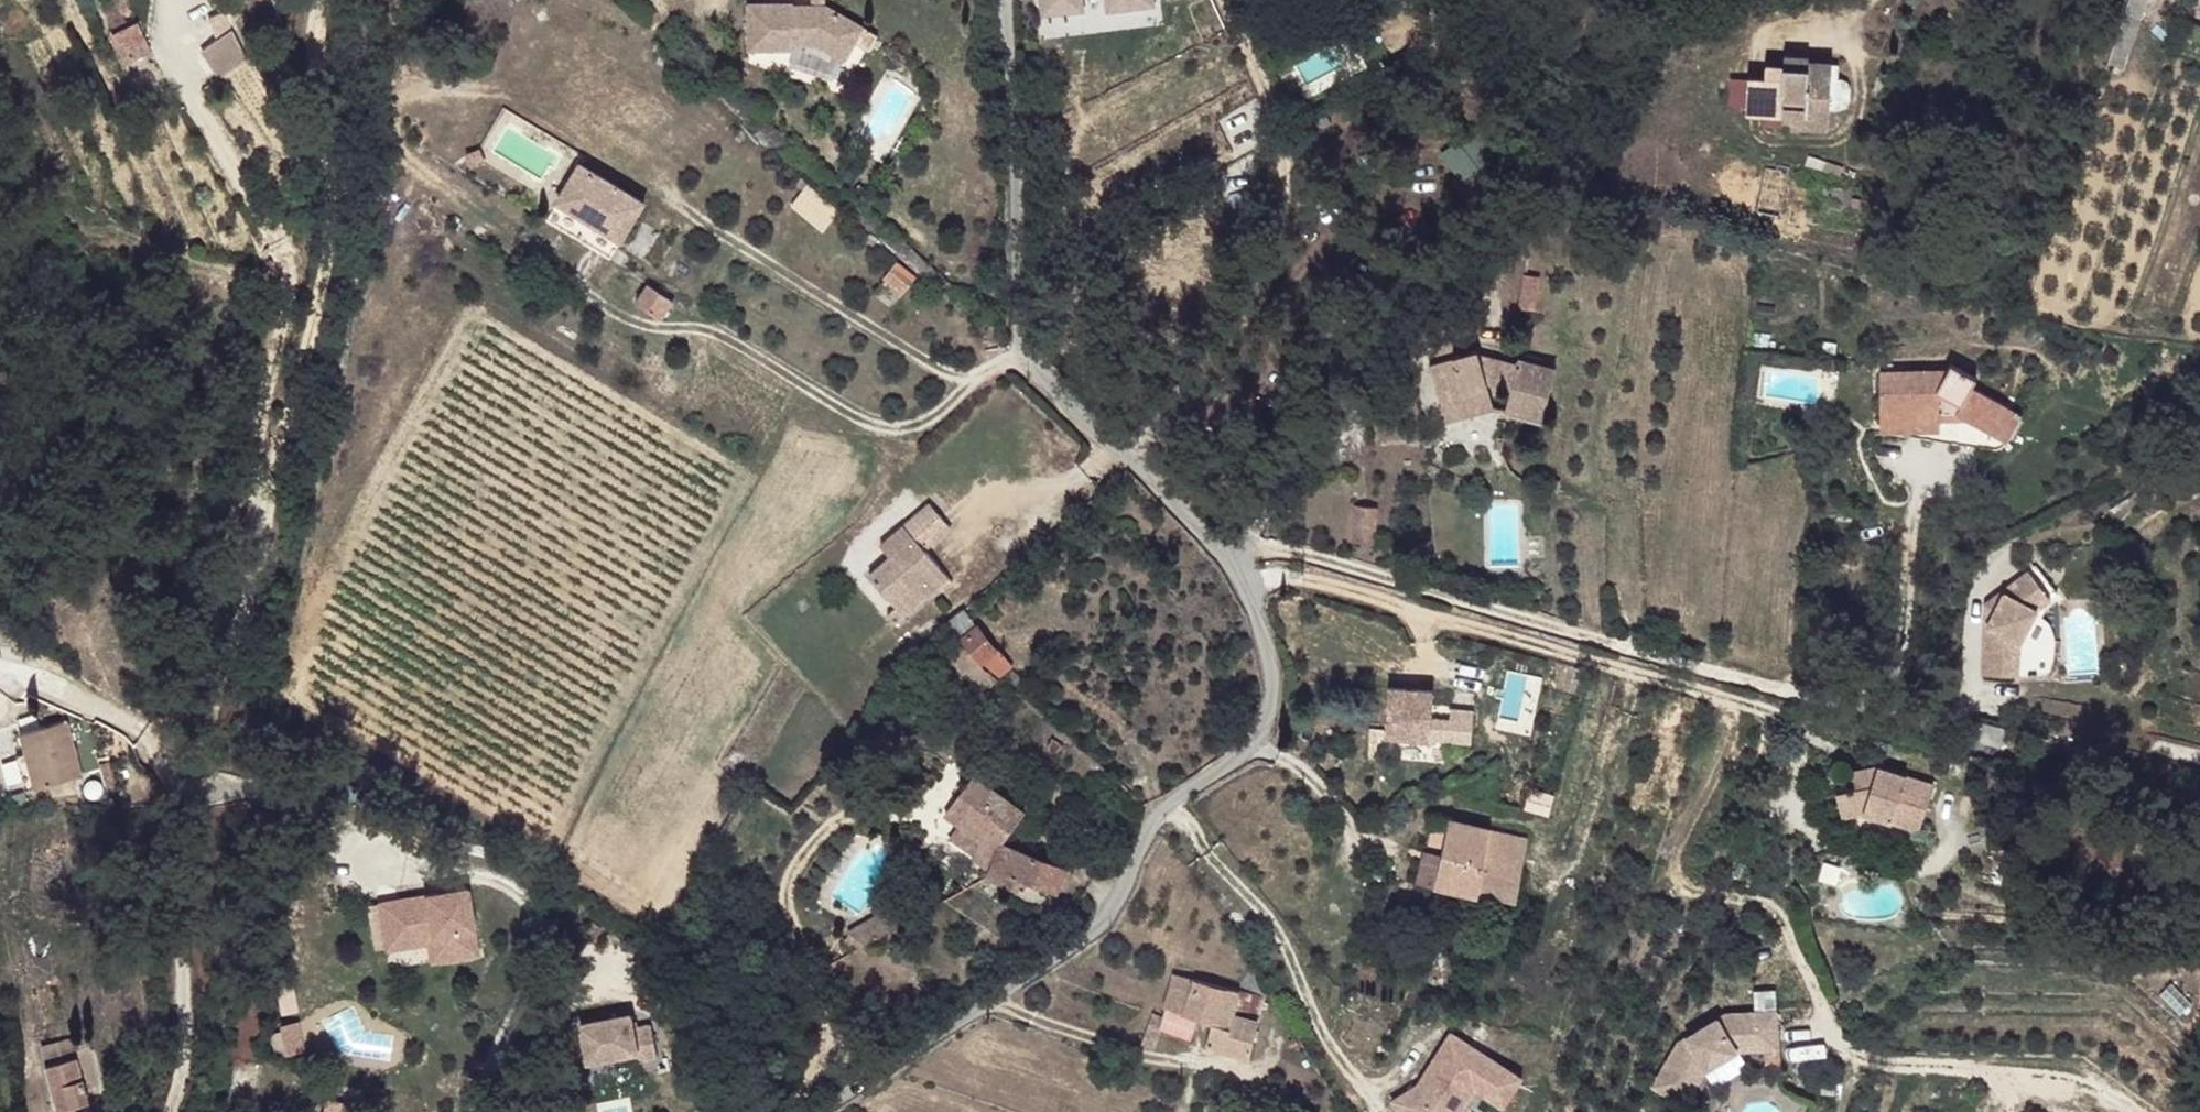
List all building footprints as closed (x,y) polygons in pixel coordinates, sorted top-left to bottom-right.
[(127,0),(104,0),(110,13),(120,8),(129,4),(127,0)] [(1047,12),(1072,8),(1077,0),(1045,0),(1047,12)] [(2145,0),(2128,0),(2107,63),(2122,68),(2145,0)] [(794,4),(749,5),(749,51),(794,50),(794,45),(817,44),(846,60),(864,27),(827,6),(813,6),(794,6),(794,4)] [(124,14),(120,8),(110,13),(116,23),(133,16),(130,11),(124,14)] [(151,45),(138,13),(133,16),(116,23),(129,54),(151,45)] [(129,54),(116,23),(106,28),(121,58),(129,54)] [(204,49),(218,79),(249,65),(235,35),(204,49)] [(1808,58),(1784,56),(1783,67),(1783,69),(1808,71),(1808,62),(1808,58)] [(1831,63),(1808,62),(1808,71),(1783,69),(1783,67),(1765,66),(1765,77),(1748,76),(1745,113),(1791,115),(1829,117),(1829,107),(1831,63)] [(1846,85),(1841,84),(1831,83),(1829,107),(1841,108),(1845,107),(1849,99),(1849,93),(1846,85)] [(1829,117),(1791,115),(1791,127),(1828,129),(1829,117)] [(610,259),(645,201),(581,163),(547,220),(610,259)] [(830,228),(845,208),(813,185),(799,205),(830,228)] [(1881,189),(1878,187),(1867,186),(1866,198),(1869,198),(1878,199),(1881,198),(1883,195),(1883,191),(1881,189)] [(1866,198),(1852,196),(1850,206),(1868,209),(1869,198),(1866,198)] [(885,279),(903,292),(915,275),(897,261),(885,279)] [(1533,310),(1539,276),(1524,274),(1519,307),(1533,310)] [(674,299),(648,282),(636,302),(662,319),(674,299)] [(1456,356),(1452,341),(1426,349),(1430,362),(1456,356)] [(1480,354),(1478,350),(1456,356),(1430,362),(1439,398),(1462,391),(1465,400),(1490,392),(1487,382),(1511,389),(1505,411),(1543,420),(1556,369),(1518,359),(1517,364),(1516,370),(1482,362),(1480,354)] [(1517,364),(1480,354),(1482,362),(1516,370),(1517,364)] [(1948,368),(1879,369),(1880,421),(1940,419),(1940,411),(1951,411),(1967,419),(1992,433),(2008,406),(1972,385),(1976,377),(1951,363),(1948,368)] [(1490,392),(1465,400),(1462,391),(1439,398),(1446,421),(1494,407),(1490,392)] [(2007,442),(2022,414),(2008,406),(1992,433),(2007,442)] [(1967,419),(1951,411),(1940,411),(1940,419),(1967,419)] [(1940,419),(1880,421),(1879,431),(1940,430),(1940,419)] [(1558,496),(1561,480),(1551,478),(1549,494),(1558,496)] [(953,582),(925,549),(951,527),(930,503),(904,524),(913,535),(869,574),(897,607),(905,616),(937,588),(941,592),(953,582)] [(1355,506),(1353,541),(1375,542),(1377,507),(1355,506)] [(913,535),(904,524),(881,544),(890,555),(913,535)] [(2057,594),(2036,566),(2004,591),(1986,626),(1984,674),(2010,675),(2011,659),(2021,640),(2037,609),(2044,595),(2048,600),(2057,594)] [(1986,626),(2004,591),(1987,605),(1986,626)] [(2048,600),(2044,595),(2037,609),(2048,600)] [(905,616),(897,607),(887,614),(895,624),(905,616)] [(995,649),(965,607),(964,609),(947,623),(963,643),(981,664),(988,670),(998,679),(1011,663),(997,647),(995,649)] [(2020,675),(2021,640),(2011,659),(2010,675),(2020,675)] [(981,664),(963,643),(937,669),(962,696),(970,688),(988,670),(981,664)] [(998,679),(988,670),(970,688),(979,698),(998,679)] [(1433,689),(1389,687),(1386,735),(1430,739),(1431,718),(1433,689)] [(72,770),(58,715),(11,726),(16,747),(23,783),(72,770)] [(1472,721),(1431,718),(1430,739),(1471,741),(1472,721)] [(2006,729),(1969,719),(1965,736),(2001,746),(2006,729)] [(23,783),(16,747),(6,750),(13,785),(23,783)] [(1934,784),(1878,766),(1874,778),(1853,783),(1855,791),(1837,795),(1841,816),(1863,811),(1919,830),(1934,784)] [(1878,766),(1850,771),(1853,783),(1874,778),(1878,766)] [(1024,813),(974,775),(961,793),(945,813),(959,824),(980,839),(974,856),(991,869),(1001,843),(1002,843),(1024,813)] [(1529,836),(1450,820),(1443,853),(1436,887),(1516,903),(1529,836)] [(980,839),(959,824),(948,838),(974,856),(980,839)] [(2150,841),(2138,834),(2133,845),(2134,850),(2138,853),(2142,853),(2145,852),(2150,841)] [(1002,843),(1001,843),(991,869),(989,875),(1023,890),(1028,878),(1057,890),(1065,867),(1002,843)] [(1436,887),(1443,853),(1427,849),(1420,884),(1436,887)] [(458,890),(370,909),(377,942),(424,931),(426,941),(434,938),(440,963),(473,955),(458,890)] [(897,905),(848,931),(850,933),(867,943),(906,921),(897,905)] [(424,931),(377,942),(381,956),(422,947),(426,966),(440,963),(434,938),(426,941),(424,931)] [(867,943),(850,933),(844,942),(856,950),(867,943)] [(1235,989),(1175,972),(1165,1007),(1198,1018),(1212,1023),(1207,1043),(1250,1057),(1264,997),(1271,991),(1261,974),(1255,963),(1235,989)] [(1198,1018),(1165,1007),(1162,1015),(1159,1026),(1192,1038),(1198,1018)] [(1690,1111),(1700,1111),(1717,1083),(1741,1068),(1779,1065),(1778,1048),(1776,1010),(1725,1013),(1679,1043),(1651,1088),(1683,1108),(1690,1111)] [(1162,1015),(1152,1013),(1147,1031),(1157,1033),(1159,1026),(1162,1015)] [(632,1016),(581,1025),(588,1063),(639,1054),(640,1062),(658,1059),(652,1026),(634,1030),(632,1016)] [(278,1027),(280,1053),(312,1051),(309,1024),(278,1027)] [(1520,1075),(1442,1028),(1391,1111),(1460,1111),(1472,1093),(1499,1109),(1520,1075)] [(71,1055),(67,1036),(37,1041),(41,1062),(71,1055)] [(1299,1044),(1296,1036),(1288,1039),(1291,1047),(1299,1044)] [(80,1103),(71,1055),(41,1062),(36,1064),(44,1110),(80,1103)]
